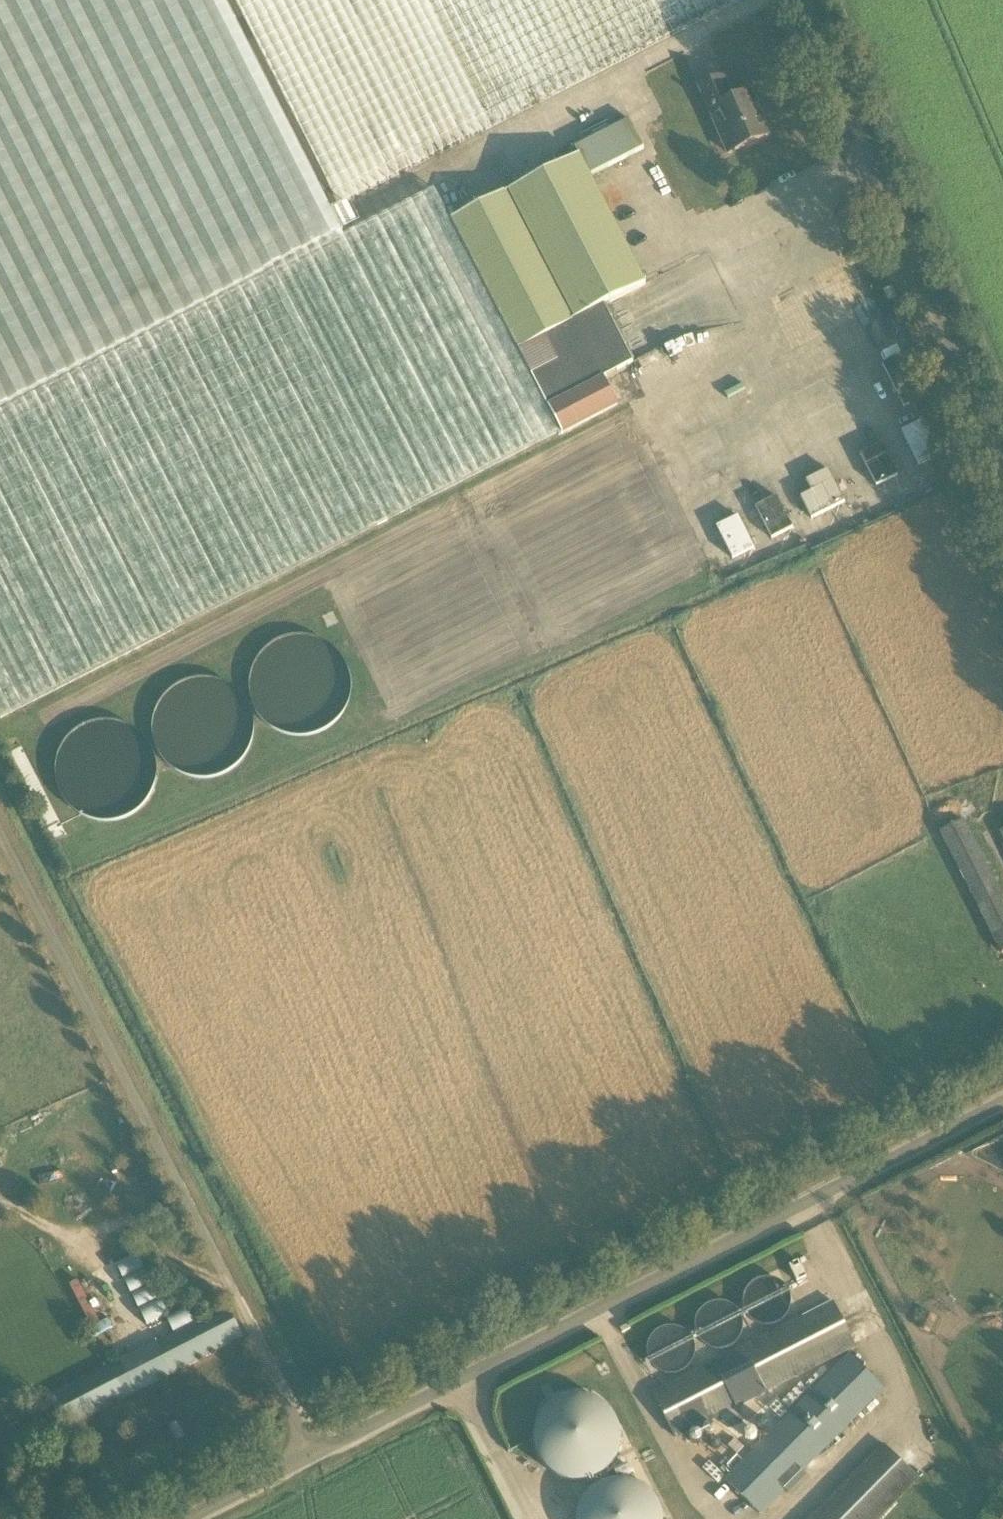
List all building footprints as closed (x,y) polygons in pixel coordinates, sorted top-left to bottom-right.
[(171,631),(400,513),(402,516),(562,435),(618,405),(604,378),(634,362),(603,305),(645,284),(592,178),(647,151),(631,119),(575,148),(579,158),(450,221),(436,189),(345,236),(225,0),(0,0),(0,723),(171,631)] [(733,100),(723,77),(700,87),(715,123),(724,119),(737,149),(728,153),(728,154),(770,136),(751,92),(733,100)] [(734,529),(915,442),(871,352),(691,439),(734,529)] [(339,696),(339,687),(339,679),(336,670),(332,663),(326,656),(319,650),(312,647),(304,644),(293,643),(284,645),(276,648),(269,652),(264,657),(259,663),(254,672),(252,682),(252,688),(253,696),(255,704),(259,711),(265,719),(272,724),(279,728),(287,730),(298,731),(306,730),(315,727),(322,722),(328,717),(332,712),(336,704),(339,696)] [(163,752),(171,760),(181,767),(193,770),(205,770),(216,767),(227,761),(235,753),(241,742),(244,731),(244,726),(242,714),(237,703),(230,694),(220,687),(209,683),(197,682),(186,684),(175,689),(166,697),(159,706),(156,718),(155,730),(158,741),(163,752)] [(165,782),(166,773),(165,764),(162,754),(158,747),(152,738),(144,732),(136,728),(126,725),(116,724),(106,725),(98,728),(89,733),(81,740),(76,747),(72,755),(69,764),(69,775),(70,785),(73,793),(78,802),(85,809),(91,814),(100,818),(109,821),(118,822),(128,820),(136,818),(144,814),(152,807),(158,799),(162,792),(165,782)] [(993,936),(1002,954),(1002,953),(1002,898),(963,820),(940,832),(993,936)] [(119,1184),(100,1174),(93,1189),(112,1198),(119,1184)] [(123,1261),(141,1323),(163,1317),(145,1255),(123,1261)] [(112,1327),(108,1319),(100,1322),(81,1279),(71,1283),(95,1335),(112,1327)] [(748,1306),(756,1306),(756,1320),(772,1321),(772,1298),(782,1298),(782,1282),(749,1281),(748,1306)] [(677,1440),(857,1349),(834,1303),(654,1394),(677,1440)] [(65,1428),(243,1337),(228,1307),(49,1399),(51,1403),(41,1409),(52,1430),(63,1424),(65,1428)] [(762,1514),(884,1390),(849,1355),(726,1479),(762,1514)] [(554,1403),(551,1405),(548,1408),(546,1410),(543,1413),(541,1416),(540,1419),(538,1423),(537,1426),(536,1430),(535,1433),(535,1437),(535,1441),(535,1444),(536,1448),(537,1452),(538,1455),(540,1458),(541,1461),(544,1465),(546,1467),(548,1470),(551,1472),(554,1475),(557,1477),(561,1478),(564,1479),(568,1481),(571,1481),(575,1482),(578,1482),(582,1482),(586,1481),(589,1480),(593,1479),(596,1478),(599,1476),(603,1474),(606,1472),(608,1470),(611,1467),(613,1464),(615,1461),(617,1458),(618,1455),(619,1451),(620,1448),(621,1444),(621,1440),(621,1437),(621,1433),(620,1429),(619,1426),(618,1422),(617,1419),(615,1416),(613,1413),(610,1410),(608,1407),(605,1405),(602,1403),(599,1401),(596,1399),(592,1398),(589,1397),(585,1396),(582,1396),(578,1396),(574,1396),(571,1396),(567,1397),(564,1398),(560,1399),(557,1401),(554,1403)] [(919,1479),(884,1445),(811,1518),(880,1518),(919,1479)] [(600,1484),(597,1486),(594,1488),(591,1490),(588,1493),(586,1496),(584,1499),(582,1502),(580,1505),(579,1508),(578,1512),(577,1516),(577,1518),(663,1518),(662,1515),(661,1512),(660,1508),(659,1505),(657,1502),(655,1498),(653,1496),(651,1493),(648,1490),(645,1488),(642,1486),(639,1484),(636,1483),(632,1482),(629,1481),(625,1480),(621,1480),(618,1480),(614,1480),(610,1481),(607,1482),(604,1483),(600,1484)]
